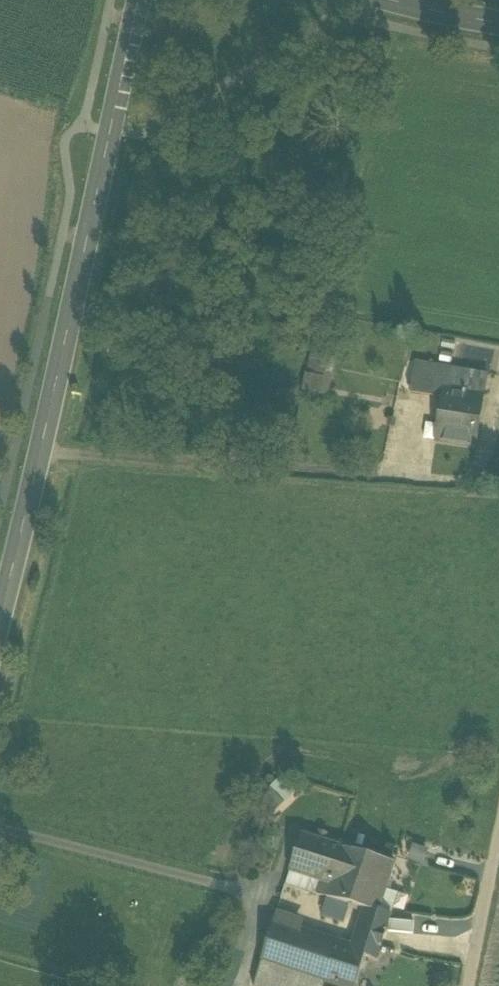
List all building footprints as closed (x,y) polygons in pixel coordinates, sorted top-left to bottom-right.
[(311,369),(329,373),(336,345),(317,341),(311,369)] [(436,442),(454,444),(456,431),(459,431),(462,410),(457,409),(459,393),(483,397),(486,380),(487,375),(416,363),(411,395),(443,400),(436,442)] [(304,375),(303,392),(327,393),(328,376),(304,375)] [(454,444),(477,448),(484,397),(483,397),(459,393),(457,409),(462,410),(459,431),(456,431),(454,444)] [(271,815),(292,791),(279,779),(257,803),(271,815)] [(380,912),(391,915),(398,894),(387,891),(395,865),(303,835),(291,872),(322,882),(318,895),(326,897),(350,904),(368,910),(380,913),(380,912)] [(429,849),(412,845),(408,860),(424,864),(429,849)] [(287,885),(318,895),(322,882),(291,872),(287,885)] [(350,904),(326,897),(320,917),(344,925),(350,904)] [(358,940),(381,947),(386,933),(390,921),(391,915),(380,912),(380,913),(368,910),(363,926),(358,940)] [(278,913),(274,926),(289,931),(300,934),(304,920),(278,913)] [(390,921),(389,932),(413,934),(414,923),(390,921)] [(335,945),(305,936),(300,934),(289,931),(274,926),(263,962),(278,967),(283,968),(294,972),(323,981),(335,945)] [(336,985),(357,985),(366,958),(377,961),(382,948),(381,947),(358,940),(355,952),(335,945),(323,981),(325,982),(325,983),(336,985)] [(283,968),(278,967),(263,962),(255,985),(277,985),(283,968)] [(277,985),(324,985),(325,983),(325,982),(323,981),(294,972),(283,968),(277,985)] [(434,975),(436,985),(449,985),(448,973),(434,975)]
